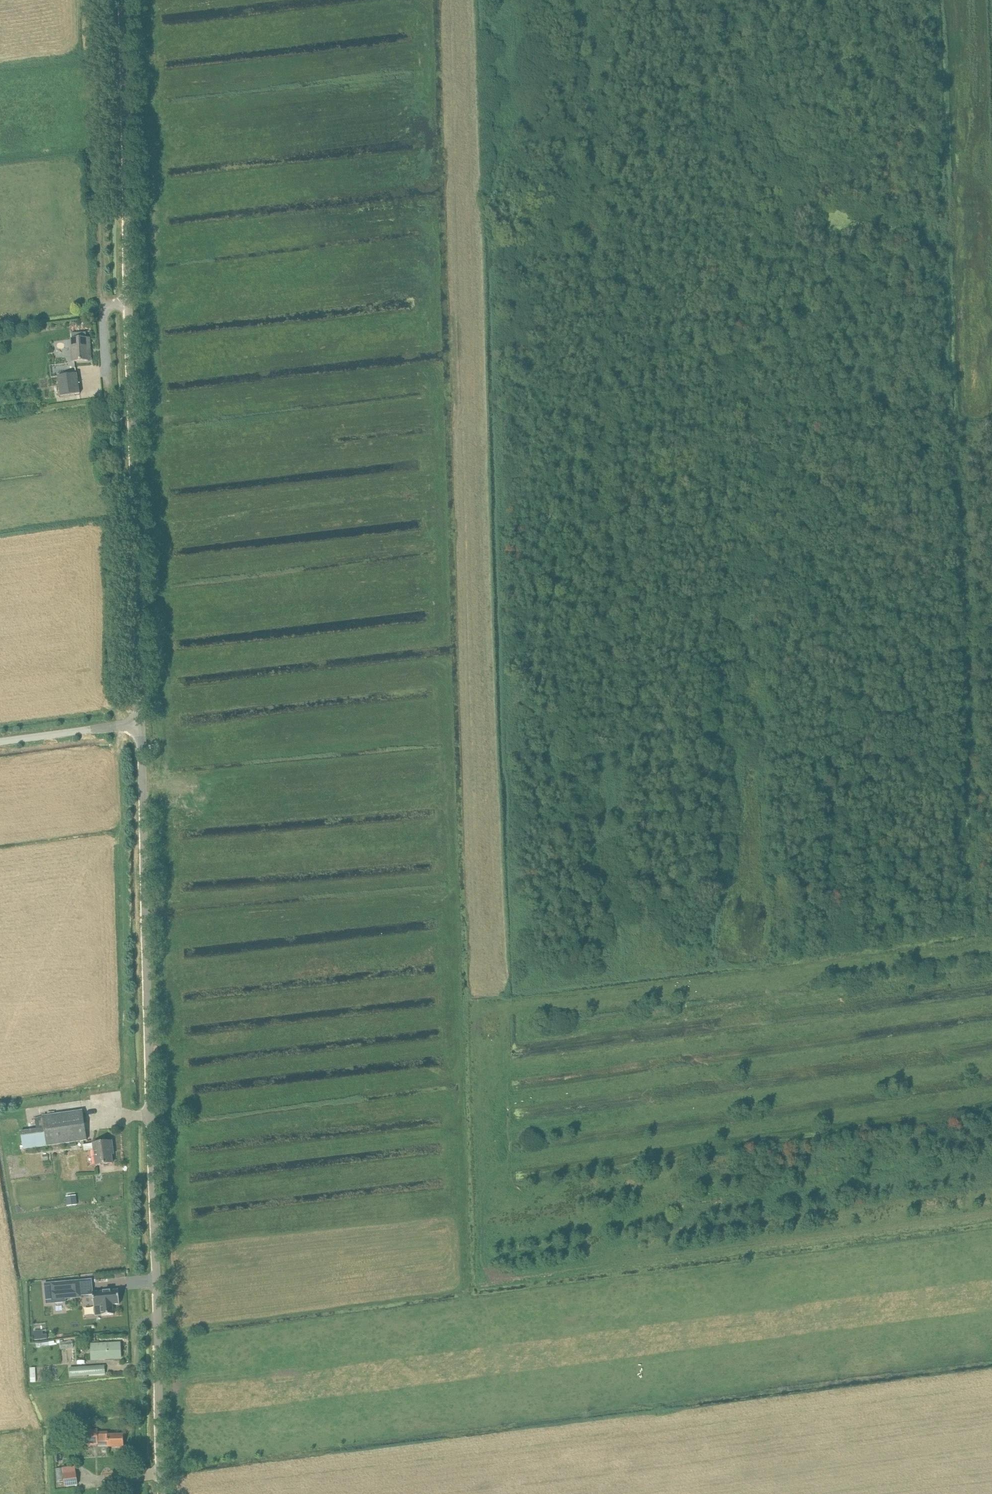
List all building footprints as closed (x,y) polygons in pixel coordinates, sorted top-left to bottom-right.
[(89,338),(79,339),(72,339),(73,361),(88,361),(88,349),(90,349),(89,338)] [(57,376),(60,396),(80,393),(77,373),(70,374),(57,376)] [(23,1132),(20,1132),(23,1149),(26,1149),(47,1146),(77,1142),(87,1140),(82,1111),(72,1112),(42,1116),(44,1129),(29,1131),(23,1132)] [(93,1143),(95,1153),(96,1165),(113,1163),(111,1150),(113,1149),(112,1141),(93,1143)] [(64,1282),(51,1283),(52,1303),(66,1302),(65,1299),(82,1297),(82,1295),(81,1281),(64,1282)] [(118,1290),(93,1292),(94,1306),(101,1305),(102,1315),(114,1314),(113,1305),(120,1304),(118,1290)] [(42,1331),(34,1332),(35,1340),(48,1339),(47,1335),(43,1335),(42,1331)] [(62,1349),(70,1346),(68,1341),(60,1343),(62,1349)] [(98,1359),(103,1359),(120,1358),(120,1343),(97,1344),(98,1359)] [(104,1366),(70,1368),(70,1377),(105,1374),(104,1366)] [(108,1432),(98,1432),(98,1441),(108,1441),(108,1447),(124,1446),(123,1434),(108,1435),(108,1432)] [(76,1473),(63,1474),(65,1486),(78,1484),(76,1473)]
